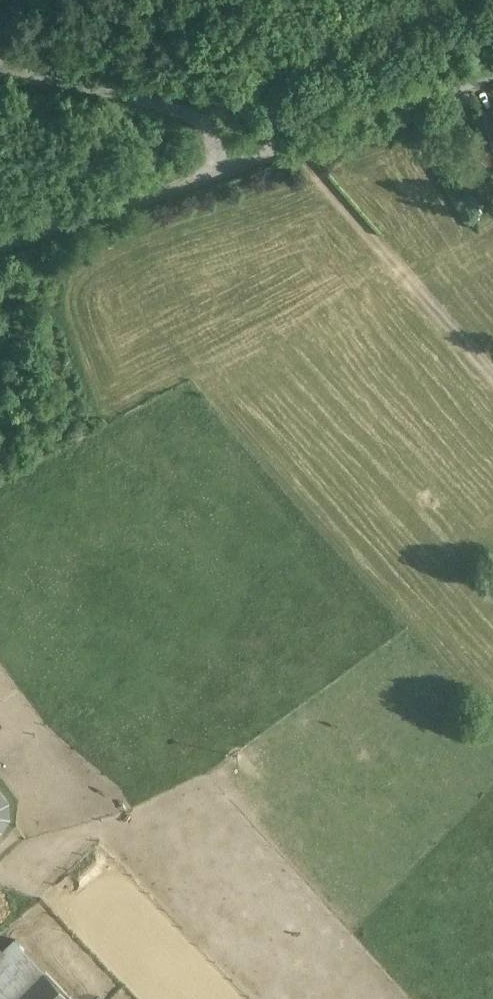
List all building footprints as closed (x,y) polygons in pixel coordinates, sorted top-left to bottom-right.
[(477,111),(469,92),(460,96),(467,115),(477,111)] [(482,113),(489,134),(492,133),(492,109),(482,113)] [(0,784),(0,828),(15,825),(6,783),(0,784)] [(0,954),(0,971),(24,947),(15,938),(4,950),(0,954)] [(0,971),(0,998),(73,998),(24,947),(0,971)]
